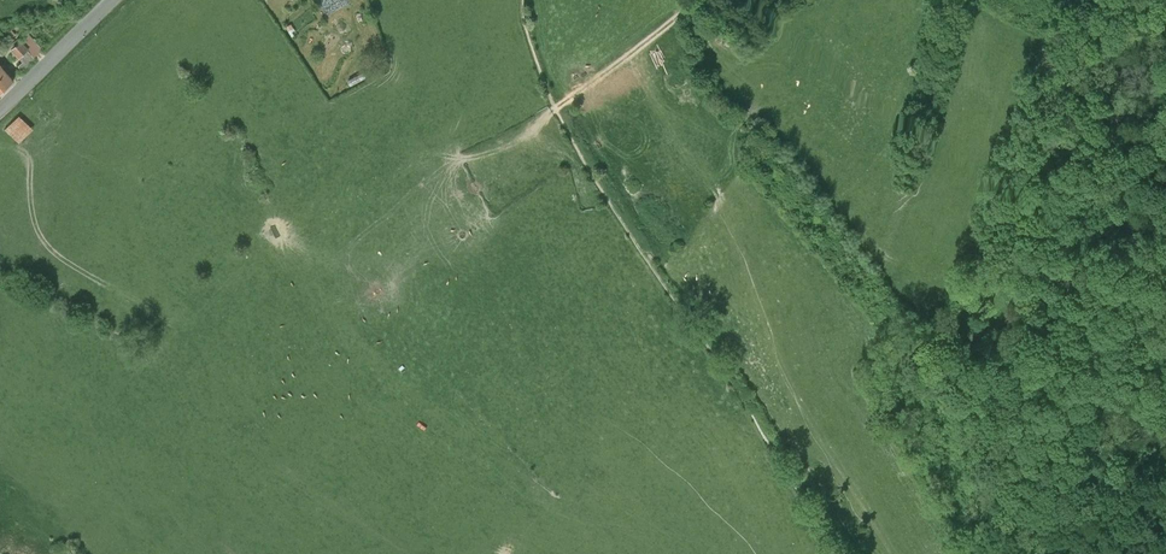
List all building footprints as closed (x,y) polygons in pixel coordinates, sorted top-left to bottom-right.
[(27,35),(10,51),(22,63),(18,67),(21,71),(26,68),(35,60),(33,59),(41,52),(27,35)] [(13,82),(0,67),(0,94),(13,82)] [(18,116),(4,130),(19,145),(33,130),(18,116)]
